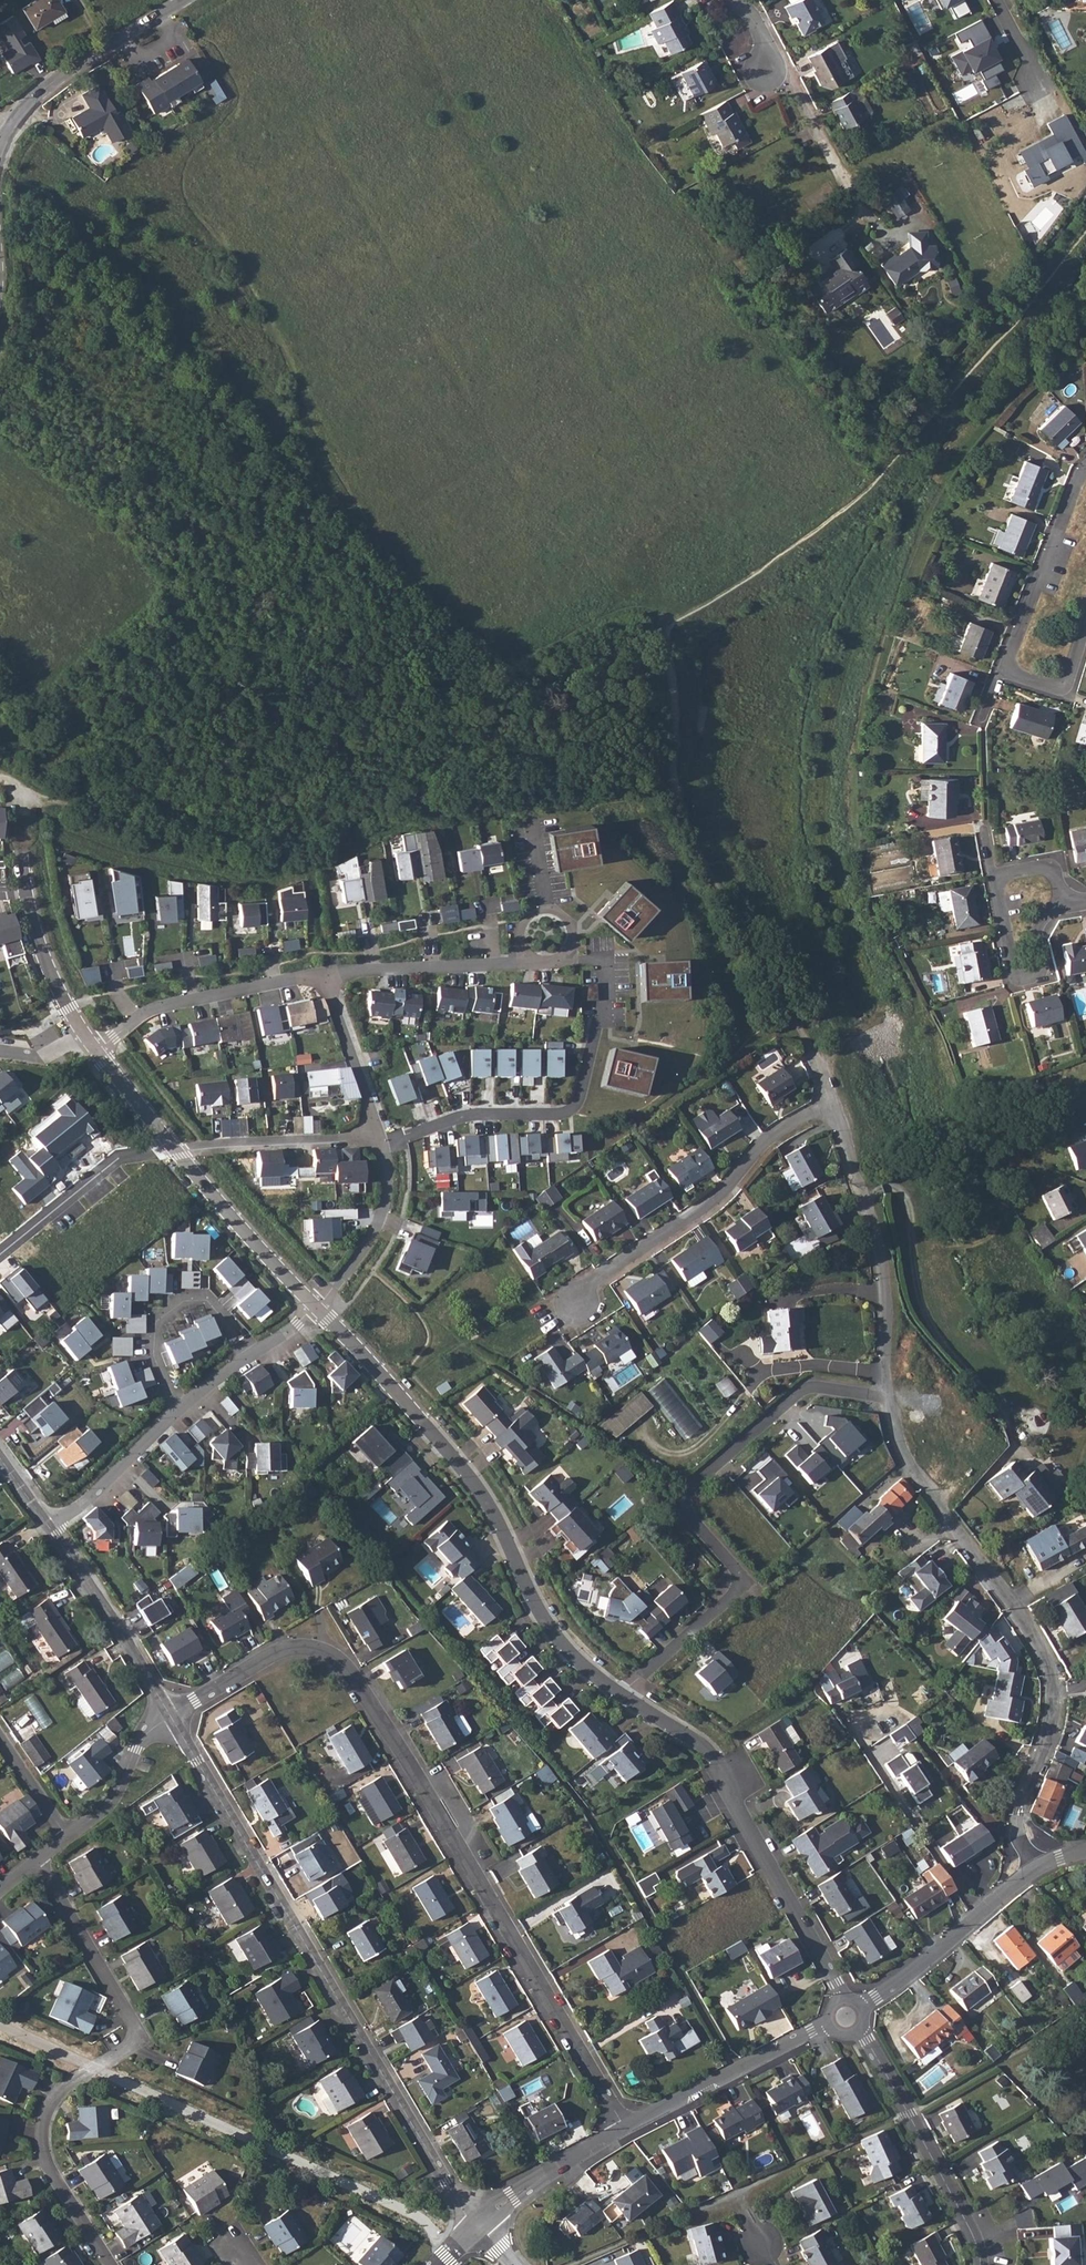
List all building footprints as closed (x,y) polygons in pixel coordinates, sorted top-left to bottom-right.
[(52,20),(65,12),(58,0),(34,0),(23,7),(35,27),(51,18),(52,20)] [(648,13),(655,26),(648,30),(656,44),(662,41),(669,53),(689,43),(684,33),(680,26),(682,25),(677,15),(679,14),(671,0),(648,13)] [(783,6),(789,18),(792,16),(795,21),(793,23),(801,35),(812,29),(811,27),(821,21),(809,0),(795,0),(783,6)] [(943,8),(947,5),(955,19),(968,11),(962,0),(939,0),(943,8)] [(65,12),(52,20),(54,23),(66,14),(65,12)] [(31,42),(25,45),(21,38),(27,34),(14,15),(0,23),(0,36),(9,49),(1,53),(14,74),(41,58),(31,42)] [(981,20),(954,34),(959,44),(968,39),(972,47),(952,57),(957,68),(967,62),(971,70),(972,72),(977,69),(983,80),(981,81),(985,90),(999,83),(994,74),(1002,70),(997,59),(998,59),(987,39),(990,38),(981,20)] [(915,41),(905,47),(911,58),(921,53),(915,41)] [(807,57),(814,70),(816,75),(814,75),(820,85),(829,89),(843,80),(843,79),(834,63),(833,60),(826,47),(807,57)] [(184,59),(153,79),(149,81),(147,78),(135,85),(153,114),(168,104),(165,100),(197,80),(184,59)] [(703,60),(700,61),(707,75),(710,74),(703,60)] [(839,60),(834,63),(843,79),(848,76),(850,71),(845,62),(839,60)] [(707,75),(700,61),(679,72),(692,96),(715,83),(710,74),(707,75)] [(971,70),(967,62),(957,68),(961,75),(971,70)] [(106,98),(98,85),(82,95),(90,108),(91,111),(86,114),(82,113),(72,119),(84,138),(104,126),(114,142),(132,130),(121,110),(116,112),(107,97),(106,98)] [(847,92),(828,102),(842,129),(861,119),(861,118),(868,114),(869,111),(861,96),(860,96),(856,88),(847,92)] [(725,101),(700,114),(707,127),(708,126),(712,135),(715,133),(722,145),(732,140),(736,148),(749,141),(737,118),(735,119),(725,101)] [(1085,165),(1085,156),(1069,112),(1047,121),(1052,136),(1015,150),(1021,165),(1024,164),(1027,170),(1017,174),(1023,190),(1085,165)] [(982,135),(979,128),(974,131),(977,138),(982,135)] [(895,190),(883,197),(894,214),(906,207),(895,190)] [(893,253),(880,262),(894,283),(916,267),(933,266),(932,244),(924,245),(924,230),(907,231),(908,246),(895,255),(893,253)] [(812,278),(809,296),(817,297),(815,298),(824,312),(853,291),(854,293),(867,285),(856,269),(854,270),(849,269),(857,263),(846,247),(829,260),(834,267),(819,277),(820,279),(812,278)] [(905,318),(897,307),(888,314),(895,325),(905,318)] [(1062,405),(1038,429),(1053,445),(1078,422),(1062,405)] [(1024,461),(1012,494),(1033,502),(1045,469),(1024,461)] [(1033,502),(1012,494),(1008,501),(1031,510),(1034,503),(1033,502)] [(1010,514),(997,547),(1020,557),(1033,523),(1010,514)] [(991,563),(977,599),(1000,608),(1014,572),(991,563)] [(968,622),(958,651),(979,659),(990,631),(968,622)] [(951,674),(939,703),(960,711),(971,682),(951,674)] [(1016,703),(1009,726),(1045,738),(1052,715),(1016,703)] [(921,723),(921,762),(943,762),(944,724),(921,723)] [(1055,775),(1055,792),(1063,792),(1064,776),(1055,775)] [(952,816),(953,803),(953,795),(956,795),(956,779),(927,779),(927,799),(927,815),(952,816)] [(1012,826),(1004,827),(1007,844),(1015,843),(1015,845),(1041,840),(1038,819),(1011,824),(1012,826)] [(598,862),(591,825),(549,832),(555,870),(598,862)] [(413,840),(432,836),(429,828),(412,832),(413,840)] [(1069,830),(1075,862),(1085,860),(1085,834),(1085,828),(1069,830)] [(415,848),(419,874),(440,870),(436,848),(432,836),(413,840),(415,848)] [(954,838),(932,842),(939,876),(960,871),(954,838)] [(476,847),(479,863),(500,860),(496,840),(476,844),(476,847)] [(459,870),(480,866),(479,863),(476,847),(456,850),(459,870)] [(398,878),(419,874),(415,848),(393,851),(398,878)] [(366,861),(367,880),(370,897),(382,895),(376,859),(366,860),(366,861)] [(382,897),(382,895),(370,897),(367,880),(366,861),(356,865),(357,869),(361,898),(362,901),(382,897)] [(117,914),(141,911),(137,875),(112,868),(117,914)] [(343,901),(361,898),(357,869),(347,871),(348,878),(339,879),(343,901)] [(441,875),(440,870),(419,874),(420,879),(441,875)] [(78,880),(71,882),(77,917),(96,913),(90,876),(78,879),(78,880)] [(182,914),(180,881),(165,879),(165,894),(151,895),(153,918),(176,917),(176,914),(182,914)] [(599,913),(627,939),(656,906),(627,881),(599,913)] [(280,888),(277,889),(280,920),(305,917),(302,889),(291,891),(290,885),(285,887),(280,888)] [(969,887),(947,891),(955,930),(977,925),(969,887)] [(197,921),(224,921),(224,911),(215,911),(215,895),(203,894),(197,894),(197,921)] [(239,924),(265,922),(264,900),(238,902),(239,924)] [(441,922),(458,919),(457,914),(456,910),(440,913),(441,922)] [(20,939),(14,914),(0,918),(0,945),(20,939)] [(381,932),(398,930),(397,924),(396,921),(380,923),(381,932)] [(282,941),(283,950),(300,947),(298,938),(282,941)] [(960,955),(957,956),(963,985),(988,980),(982,951),(980,952),(978,942),(958,945),(960,955)] [(1061,946),(1067,975),(1085,972),(1085,947),(1074,950),(1072,944),(1061,946)] [(236,950),(237,958),(254,955),(253,946),(236,950)] [(153,963),(154,972),(170,969),(169,960),(153,963)] [(685,1001),(684,963),(642,964),(644,1003),(685,1001)] [(97,964),(78,967),(86,984),(102,981),(97,964)] [(142,969),(141,964),(124,967),(126,977),(143,974),(142,969)] [(548,984),(538,983),(537,987),(535,1010),(534,1014),(549,1016),(550,1007),(567,1009),(570,987),(554,985),(553,987),(547,987),(548,984)] [(508,1007),(535,1010),(537,987),(511,984),(508,1007)] [(583,998),(597,997),(596,984),(581,985),(583,998)] [(462,1008),(464,991),(438,987),(435,1010),(462,1014),(462,1008)] [(490,1011),(498,1012),(501,993),(492,992),(492,989),(473,987),(473,988),(465,987),(464,991),(462,1008),(471,1010),(470,1011),(479,1013),(479,1009),(490,1011)] [(391,998),(389,1015),(417,1018),(419,996),(401,994),(402,990),(392,989),(392,994),(391,998)] [(391,998),(392,994),(369,992),(367,1008),(369,1016),(379,1017),(379,1018),(388,1019),(389,1015),(391,998)] [(1055,997),(1025,1005),(1032,1028),(1061,1020),(1055,997)] [(293,1002),(283,1004),(288,1030),(303,1028),(302,1024),(312,1022),(312,1020),(328,1014),(322,999),(309,1003),(306,999),(296,1001),(297,1004),(294,1005),(293,1002)] [(288,1030),(283,1004),(256,1010),(261,1036),(288,1030)] [(988,1007),(964,1013),(973,1048),(997,1042),(988,1007)] [(247,1011),(212,1019),(217,1044),(218,1046),(253,1039),(247,1011)] [(217,1044),(212,1019),(186,1025),(187,1028),(178,1030),(182,1051),(217,1044)] [(174,1046),(170,1027),(159,1029),(145,1038),(157,1054),(165,1048),(174,1046)] [(546,1067),(546,1077),(562,1078),(562,1064),(563,1064),(563,1042),(546,1042),(546,1051),(546,1067)] [(451,1051),(435,1056),(443,1081),(444,1084),(460,1077),(456,1067),(463,1065),(458,1050),(451,1052),(451,1051)] [(471,1051),(471,1077),(489,1078),(488,1068),(495,1068),(496,1052),(490,1052),(490,1050),(471,1051)] [(495,1068),(495,1076),(513,1077),(513,1067),(520,1067),(520,1051),(514,1051),(514,1050),(496,1050),(496,1052),(495,1068)] [(520,1067),(520,1076),(538,1077),(537,1067),(546,1067),(546,1051),(539,1052),(539,1050),(520,1050),(520,1051),(520,1067)] [(646,1096),(654,1060),(613,1051),(604,1087),(646,1096)] [(411,1065),(413,1073),(416,1080),(422,1078),(427,1087),(443,1081),(435,1056),(417,1062),(418,1063),(411,1065)] [(308,1072),(310,1099),(329,1096),(328,1087),(340,1085),(345,1100),(361,1099),(349,1068),(308,1072)] [(756,1085),(768,1104),(779,1097),(793,1088),(780,1069),(756,1085)] [(0,1070),(0,1104),(8,1113),(21,1102),(13,1093),(16,1090),(0,1070)] [(412,1089),(418,1087),(416,1080),(413,1073),(407,1075),(406,1074),(388,1080),(399,1106),(415,1099),(412,1089)] [(299,1097),(297,1081),(289,1081),(288,1074),(270,1076),(272,1100),(299,1097)] [(263,1101),(261,1080),(252,1081),(252,1078),(233,1080),(236,1105),(255,1103),(255,1101),(263,1101)] [(227,1105),(224,1081),(195,1085),(198,1106),(211,1104),(211,1107),(227,1105)] [(779,1097),(768,1104),(770,1106),(781,1099),(779,1097)] [(31,1139),(39,1148),(52,1163),(95,1128),(74,1104),(71,1106),(66,1100),(53,1110),(58,1117),(31,1139)] [(690,1121),(696,1130),(709,1150),(738,1130),(726,1111),(714,1118),(710,1111),(706,1110),(690,1121)] [(222,1119),(222,1136),(239,1136),(240,1120),(222,1119)] [(293,1134),(302,1134),(302,1123),(292,1123),(293,1134)] [(518,1156),(517,1138),(516,1133),(486,1137),(486,1138),(488,1162),(505,1161),(506,1165),(519,1164),(518,1156)] [(548,1155),(546,1136),(539,1137),(538,1133),(525,1134),(525,1138),(517,1138),(518,1156),(527,1155),(528,1160),(540,1159),(539,1156),(548,1155)] [(581,1152),(579,1136),(569,1136),(568,1133),(555,1134),(557,1154),(581,1152)] [(488,1162),(486,1138),(478,1139),(478,1136),(463,1137),(463,1140),(456,1140),(456,1149),(457,1158),(465,1157),(466,1165),(488,1164),(488,1162)] [(1068,1149),(1076,1170),(1085,1167),(1085,1142),(1068,1149)] [(784,1157),(791,1168),(801,1187),(822,1176),(805,1145),(784,1157)] [(458,1172),(457,1158),(456,1149),(448,1149),(448,1147),(433,1148),(433,1151),(425,1151),(426,1169),(435,1168),(436,1174),(458,1172)] [(39,1148),(27,1158),(45,1181),(58,1170),(52,1163),(39,1148)] [(333,1172),(334,1180),(342,1180),(342,1184),(363,1183),(362,1162),(357,1162),(357,1148),(341,1149),(341,1163),(333,1163),(333,1172)] [(712,1168),(698,1148),(695,1150),(666,1170),(680,1190),(712,1168)] [(333,1163),(333,1149),(312,1150),(312,1168),(295,1168),(295,1176),(295,1178),(314,1178),(314,1173),(333,1172),(333,1163)] [(20,1151),(8,1161),(23,1179),(11,1189),(25,1206),(50,1186),(45,1181),(27,1158),(20,1151)] [(295,1168),(295,1167),(286,1168),(286,1165),(279,1165),(278,1151),(256,1152),(257,1177),(295,1176),(295,1168)] [(801,1187),(791,1168),(781,1173),(792,1192),(801,1187)] [(669,1196),(652,1170),(644,1175),(649,1182),(624,1199),(637,1218),(669,1196)] [(551,1186),(543,1191),(551,1203),(558,1199),(560,1198),(551,1186)] [(1061,1186),(1041,1196),(1054,1220),(1074,1209),(1069,1200),(1068,1200),(1061,1186)] [(539,1193),(536,1197),(543,1208),(551,1203),(543,1191),(539,1193)] [(484,1193),(439,1193),(439,1217),(450,1217),(450,1212),(466,1212),(466,1200),(474,1200),(474,1212),(484,1212),(484,1193)] [(830,1214),(829,1213),(820,1196),(798,1208),(815,1239),(836,1227),(829,1215),(830,1214)] [(594,1240),(603,1235),(616,1226),(618,1228),(626,1223),(611,1201),(582,1221),(594,1240)] [(723,1232),(737,1252),(753,1241),(752,1239),(768,1228),(761,1219),(759,1215),(754,1208),(738,1219),(739,1221),(723,1232)] [(355,1210),(335,1210),(322,1211),(322,1219),(319,1220),(301,1220),(302,1232),(309,1231),(309,1242),(328,1242),(328,1239),(339,1239),(339,1234),(339,1225),(339,1220),(355,1219),(355,1210)] [(832,1211),(829,1213),(830,1214),(829,1215),(836,1227),(840,1225),(832,1211)] [(1030,1232),(1039,1250),(1056,1241),(1046,1224),(1030,1232)] [(616,1226),(603,1235),(605,1237),(618,1228),(616,1226)] [(1075,1237),(1085,1254),(1085,1229),(1075,1237)] [(427,1263),(436,1242),(412,1232),(408,1242),(407,1241),(401,1255),(400,1254),(394,1269),(406,1275),(409,1270),(418,1274),(423,1262),(427,1263)] [(571,1253),(557,1232),(530,1250),(524,1241),(512,1249),(532,1279),(544,1271),(542,1269),(561,1255),(563,1258),(571,1253)] [(171,1257),(189,1258),(190,1235),(190,1233),(172,1233),(171,1257)] [(189,1258),(189,1260),(190,1260),(206,1260),(206,1236),(190,1235),(189,1258)] [(685,1280),(687,1279),(700,1271),(712,1262),(715,1266),(722,1261),(706,1237),(671,1260),(685,1280)] [(226,1259),(212,1271),(229,1289),(242,1277),(226,1259)] [(0,1282),(0,1287),(15,1305),(23,1298),(34,1311),(47,1300),(19,1266),(0,1282)] [(180,1289),(190,1289),(190,1272),(190,1267),(187,1267),(187,1272),(181,1272),(180,1289)] [(163,1270),(145,1270),(145,1277),(145,1294),(162,1294),(163,1270)] [(662,1270),(655,1275),(668,1294),(675,1289),(662,1270)] [(700,1271),(687,1279),(692,1286),(704,1277),(700,1271)] [(190,1272),(190,1289),(199,1289),(199,1272),(190,1272)] [(744,1273),(735,1279),(744,1293),(753,1286),(744,1273)] [(171,1295),(172,1275),(163,1275),(162,1294),(171,1295)] [(633,1290),(631,1287),(624,1292),(639,1314),(668,1294),(655,1275),(645,1281),(633,1290)] [(128,1295),(127,1302),(145,1302),(145,1294),(145,1277),(128,1277),(128,1295)] [(248,1283),(242,1277),(229,1289),(227,1290),(233,1297),(248,1283)] [(643,1279),(631,1287),(633,1290),(645,1281),(643,1279)] [(735,1279),(727,1284),(737,1299),(744,1293),(735,1279)] [(254,1290),(248,1283),(233,1297),(239,1304),(254,1290)] [(266,1303),(254,1290),(239,1304),(236,1307),(247,1320),(266,1303)] [(127,1302),(128,1295),(110,1295),(110,1320),(127,1320),(127,1316),(127,1302)] [(799,1309),(768,1312),(773,1352),(798,1350),(796,1323),(801,1322),(799,1309)] [(127,1320),(127,1325),(145,1325),(145,1316),(127,1316),(127,1320)] [(209,1316),(192,1322),(200,1343),(217,1337),(209,1316)] [(713,1316),(701,1328),(712,1340),(719,1334),(714,1328),(720,1324),(713,1316)] [(73,1331),(86,1347),(99,1336),(84,1317),(71,1328),(73,1331)] [(719,1334),(712,1340),(717,1345),(729,1334),(720,1324),(714,1328),(719,1334)] [(145,1325),(127,1325),(125,1325),(125,1334),(144,1334),(145,1325)] [(606,1332),(608,1335),(616,1329),(614,1326),(606,1332)] [(200,1343),(194,1327),(178,1333),(180,1338),(186,1354),(202,1348),(200,1343)] [(594,1347),(578,1357),(585,1367),(590,1375),(600,1369),(597,1365),(603,1360),(605,1363),(629,1347),(616,1329),(608,1335),(593,1345),(594,1347)] [(75,1361),(88,1350),(86,1347),(73,1331),(59,1342),(75,1361)] [(111,1347),(131,1348),(131,1338),(111,1338),(111,1347)] [(188,1359),(180,1338),(164,1344),(172,1365),(188,1359)] [(310,1342),(293,1350),(301,1367),(318,1359),(310,1342)] [(578,1357),(575,1353),(562,1361),(551,1346),(534,1357),(554,1387),(585,1367),(578,1357)] [(111,1356),(130,1357),(131,1348),(111,1347),(111,1356)] [(338,1357),(333,1351),(326,1358),(335,1368),(326,1377),(329,1380),(329,1394),(343,1394),(343,1388),(356,1376),(338,1357)] [(653,1352),(646,1357),(653,1367),(660,1362),(653,1352)] [(131,1385),(122,1362),(106,1369),(114,1389),(115,1391),(131,1385)] [(262,1371),(258,1364),(235,1380),(244,1392),(250,1388),(256,1396),(279,1380),(270,1366),(262,1371)] [(25,1384),(13,1368),(2,1376),(0,1374),(0,1403),(25,1384)] [(151,1377),(148,1368),(132,1374),(135,1383),(151,1377)] [(311,1409),(311,1386),(302,1371),(292,1378),(284,1383),(289,1390),(289,1409),(311,1409)] [(729,1376),(718,1384),(727,1397),(739,1389),(729,1376)] [(154,1384),(151,1377),(135,1383),(138,1390),(154,1384)] [(682,1441),(701,1430),(670,1377),(651,1388),(682,1441)] [(53,1383),(45,1389),(52,1396),(59,1390),(53,1383)] [(112,1390),(118,1407),(141,1398),(138,1390),(135,1383),(131,1385),(115,1391),(114,1389),(112,1390)] [(446,1383),(437,1389),(441,1394),(450,1389),(446,1383)] [(496,1436),(513,1422),(494,1400),(495,1399),(483,1385),(463,1403),(472,1412),(474,1411),(476,1414),(476,1417),(483,1425),(485,1424),(496,1436)] [(615,1439),(653,1406),(641,1391),(602,1424),(615,1439)] [(36,1396),(25,1406),(33,1416),(20,1427),(27,1435),(35,1428),(43,1438),(64,1420),(49,1403),(45,1407),(36,1396)] [(237,1411),(229,1402),(225,1397),(218,1403),(230,1417),(237,1411)] [(33,1416),(25,1406),(21,1409),(27,1417),(18,1424),(20,1427),(33,1416)] [(538,1422),(527,1410),(513,1422),(496,1436),(494,1438),(503,1448),(505,1446),(513,1455),(515,1453),(517,1456),(517,1460),(515,1462),(525,1474),(544,1457),(531,1441),(536,1437),(529,1430),(538,1422)] [(834,1428),(817,1442),(838,1467),(848,1459),(845,1456),(864,1441),(845,1417),(826,1415),(825,1425),(832,1426),(834,1428)] [(201,1418),(194,1424),(204,1437),(211,1431),(201,1418)] [(197,1443),(204,1437),(194,1424),(187,1430),(197,1443)] [(73,1427),(55,1442),(61,1448),(56,1452),(61,1458),(59,1460),(65,1467),(80,1454),(82,1457),(97,1443),(86,1430),(80,1435),(73,1427)] [(383,1460),(396,1474),(409,1462),(390,1441),(384,1447),(380,1442),(368,1428),(351,1443),(374,1469),(377,1466),(383,1460)] [(224,1430),(207,1444),(211,1448),(210,1460),(222,1461),(221,1470),(234,1471),(235,1456),(232,1452),(239,1447),(224,1430)] [(194,1459),(172,1433),(165,1439),(159,1445),(158,1445),(180,1471),(194,1459)] [(380,1442),(384,1447),(390,1441),(386,1437),(380,1442)] [(253,1454),(244,1455),(244,1468),(254,1468),(254,1474),(265,1474),(265,1472),(284,1471),(284,1454),(275,1454),(275,1443),(253,1444),(253,1454)] [(797,1445),(787,1455),(810,1480),(824,1468),(810,1453),(807,1456),(797,1445)] [(771,1459),(756,1472),(764,1480),(753,1490),(771,1510),(790,1492),(780,1481),(786,1475),(771,1459)] [(389,1480),(396,1474),(383,1460),(377,1466),(389,1480)] [(396,1474),(389,1480),(385,1483),(395,1494),(399,1490),(415,1507),(405,1516),(413,1525),(444,1497),(426,1477),(424,1479),(418,1472),(421,1470),(411,1460),(409,1462),(396,1474)] [(1012,1463),(988,1482),(1002,1500),(1011,1493),(1031,1517),(1063,1493),(1041,1464),(1033,1471),(1030,1469),(1022,1475),(1012,1463)] [(157,1482),(146,1470),(139,1476),(151,1488),(157,1482)] [(572,1508),(576,1504),(567,1493),(574,1487),(566,1478),(558,1485),(549,1475),(528,1493),(535,1501),(536,1500),(540,1504),(538,1505),(545,1513),(548,1510),(557,1521),(572,1508)] [(901,1479),(878,1499),(879,1500),(892,1514),(912,1495),(914,1493),(902,1478),(901,1479)] [(316,1493),(307,1482),(298,1488),(305,1497),(311,1497),(316,1493)] [(123,1491),(118,1496),(125,1504),(122,1507),(126,1511),(129,1509),(135,1503),(123,1491)] [(118,1496),(115,1499),(122,1507),(125,1504),(118,1496)] [(861,1544),(878,1527),(886,1519),(892,1514),(879,1500),(876,1506),(864,1517),(862,1515),(854,1506),(838,1523),(843,1529),(840,1531),(839,1533),(839,1535),(841,1540),(840,1542),(850,1553),(855,1558),(860,1554),(857,1549),(861,1545),(861,1544)] [(158,1513),(148,1502),(134,1515),(129,1509),(126,1511),(119,1519),(124,1524),(124,1526),(133,1526),(132,1546),(156,1546),(156,1524),(152,1519),(158,1513)] [(205,1521),(212,1516),(201,1503),(190,1502),(190,1511),(175,1511),(175,1514),(164,1514),(162,1517),(165,1520),(164,1538),(174,1538),(175,1531),(175,1528),(197,1528),(202,1533),(210,1527),(205,1521)] [(175,1511),(190,1511),(190,1502),(177,1503),(164,1514),(175,1514),(175,1511)] [(80,1519),(92,1532),(91,1541),(108,1541),(108,1543),(116,1543),(116,1528),(111,1523),(109,1525),(99,1514),(93,1508),(80,1519)] [(557,1521),(548,1529),(554,1536),(560,1531),(568,1540),(562,1545),(570,1555),(576,1549),(577,1551),(581,1547),(585,1551),(597,1540),(594,1536),(596,1535),(587,1525),(591,1522),(583,1513),(580,1516),(572,1508),(557,1521)] [(886,1519),(878,1527),(882,1531),(890,1523),(886,1519)] [(454,1575),(472,1558),(474,1557),(466,1547),(464,1549),(459,1543),(461,1542),(444,1523),(420,1544),(429,1554),(433,1550),(447,1565),(442,1570),(449,1579),(454,1575)] [(1040,1571),(1085,1545),(1085,1525),(1059,1540),(1032,1556),(1040,1571)] [(1052,1526),(1044,1530),(1048,1538),(1056,1533),(1052,1526)] [(1024,1541),(1032,1556),(1059,1540),(1056,1533),(1048,1538),(1044,1530),(1024,1541)] [(301,1552),(294,1557),(311,1586),(323,1578),(320,1573),(340,1560),(328,1539),(303,1554),(301,1552)] [(15,1597),(33,1584),(10,1551),(8,1553),(0,1542),(0,1575),(15,1597)] [(576,1549),(570,1555),(575,1559),(585,1551),(581,1547),(577,1551),(576,1549)] [(599,1558),(596,1554),(590,1559),(593,1564),(595,1562),(599,1558)] [(924,1564),(918,1557),(895,1575),(902,1584),(904,1582),(914,1596),(907,1600),(917,1613),(932,1601),(931,1600),(946,1588),(938,1578),(936,1579),(933,1574),(934,1573),(926,1563),(924,1564)] [(459,1581),(478,1564),(472,1558),(454,1575),(459,1581)] [(607,1567),(599,1558),(595,1562),(603,1570),(607,1567)] [(194,1560),(168,1579),(176,1589),(202,1570),(194,1560)] [(695,1565),(689,1570),(691,1575),(698,1569),(695,1565)] [(265,1582),(256,1588),(248,1593),(263,1620),(272,1615),(270,1612),(292,1599),(278,1574),(265,1582)] [(465,1576),(448,1591),(481,1628),(499,1612),(483,1595),(482,1597),(479,1594),(481,1592),(472,1582),(472,1583),(465,1576)] [(252,1583),(256,1588),(265,1582),(262,1578),(252,1583)] [(608,1596),(603,1617),(604,1618),(606,1620),(613,1621),(615,1620),(631,1624),(639,1616),(636,1612),(642,1607),(617,1578),(611,1583),(614,1587),(613,1588),(608,1596)] [(652,1618),(660,1627),(668,1620),(666,1618),(673,1612),(678,1612),(686,1604),(670,1585),(651,1601),(653,1604),(646,1611),(652,1618)] [(961,1585),(951,1595),(958,1601),(964,1607),(971,1598),(974,1595),(961,1585)] [(1067,1585),(1043,1598),(1050,1609),(1073,1595),(1067,1585)] [(649,1588),(638,1596),(645,1605),(656,1597),(649,1588)] [(248,1611),(236,1590),(223,1599),(230,1610),(210,1622),(222,1642),(234,1635),(235,1637),(249,1629),(241,1615),(248,1611)] [(147,1595),(135,1604),(150,1625),(172,1609),(167,1602),(163,1605),(158,1597),(152,1601),(147,1595)] [(1050,1609),(1069,1640),(1085,1630),(1085,1616),(1073,1595),(1050,1609)] [(366,1602),(349,1612),(356,1624),(354,1626),(364,1644),(366,1643),(370,1650),(387,1640),(383,1633),(384,1632),(380,1625),(376,1619),(382,1615),(383,1612),(374,1597),(366,1602)] [(52,1612),(54,1610),(46,1598),(27,1610),(35,1622),(33,1624),(55,1657),(74,1644),(52,1612)] [(980,1640),(989,1629),(976,1618),(984,1608),(971,1598),(964,1607),(958,1601),(944,1618),(954,1626),(961,1625),(962,1632),(954,1633),(947,1642),(960,1653),(974,1635),(980,1640)] [(644,1608),(646,1611),(653,1604),(651,1601),(644,1608)] [(349,1612),(346,1613),(354,1626),(356,1624),(349,1612)] [(382,1615),(376,1619),(380,1625),(385,1621),(382,1615)] [(646,1624),(639,1616),(631,1624),(637,1625),(640,1629),(646,1624)] [(647,1639),(660,1627),(652,1618),(646,1624),(640,1629),(639,1630),(647,1639)] [(420,1620),(406,1628),(411,1636),(426,1627),(420,1620)] [(961,1625),(954,1626),(954,1633),(962,1632),(961,1625)] [(187,1628),(159,1645),(171,1665),(199,1649),(187,1628)] [(999,1671),(1016,1674),(1019,1659),(1004,1635),(996,1640),(989,1629),(980,1640),(991,1661),(997,1658),(1000,1662),(999,1671)] [(496,1635),(478,1650),(490,1663),(497,1657),(503,1665),(525,1647),(516,1636),(505,1645),(496,1635)] [(947,1642),(945,1644),(958,1655),(960,1653),(947,1642)] [(382,1662),(387,1671),(389,1669),(392,1674),(390,1675),(393,1681),(396,1680),(401,1688),(420,1676),(403,1650),(382,1662)] [(718,1651),(705,1662),(707,1664),(697,1672),(715,1693),(738,1673),(718,1651)] [(514,1656),(503,1665),(496,1671),(508,1685),(515,1679),(521,1686),(542,1668),(533,1658),(522,1667),(514,1656)] [(82,1661),(64,1673),(70,1682),(72,1681),(83,1696),(78,1700),(77,1702),(86,1716),(89,1716),(95,1712),(96,1714),(113,1702),(91,1668),(88,1669),(82,1661)] [(815,1692),(816,1695),(827,1705),(857,1691),(871,1684),(862,1668),(850,1674),(848,1670),(837,1676),(829,1662),(820,1671),(814,1686),(814,1690),(815,1692)] [(874,1677),(876,1683),(888,1679),(884,1667),(873,1670),(875,1676),(874,1677)] [(988,1699),(984,1716),(1017,1722),(1021,1700),(1017,1699),(1022,1675),(1016,1674),(999,1671),(992,1700),(988,1699)] [(531,1678),(521,1686),(514,1692),(525,1706),(532,1700),(539,1708),(549,1699),(560,1690),(551,1679),(540,1688),(531,1678)] [(888,1679),(876,1683),(875,1684),(882,1701),(897,1695),(890,1678),(888,1679)] [(857,1691),(827,1705),(833,1711),(861,1698),(857,1691)] [(549,1699),(539,1708),(532,1713),(543,1727),(550,1721),(556,1729),(578,1711),(569,1700),(558,1709),(549,1699)] [(444,1700),(421,1713),(426,1722),(425,1722),(441,1750),(462,1737),(467,1734),(469,1728),(462,1716),(456,1715),(451,1718),(446,1710),(449,1708),(444,1700)] [(221,1728),(213,1733),(231,1764),(251,1752),(233,1721),(238,1718),(233,1709),(216,1719),(221,1728)] [(588,1713),(567,1730),(592,1759),(610,1744),(612,1743),(588,1713)] [(111,1718),(102,1724),(109,1733),(118,1727),(111,1718)] [(780,1719),(756,1734),(762,1742),(764,1741),(773,1755),(771,1756),(781,1772),(800,1760),(790,1745),(792,1745),(791,1744),(798,1739),(789,1724),(785,1727),(780,1719)] [(914,1719),(906,1725),(915,1738),(923,1732),(914,1719)] [(109,1733),(102,1724),(92,1732),(98,1741),(101,1744),(111,1736),(109,1733)] [(349,1725),(327,1738),(348,1773),(370,1760),(349,1725)] [(915,1738),(906,1725),(890,1735),(895,1743),(905,1737),(910,1742),(915,1738)] [(1074,1745),(1085,1751),(1085,1728),(1084,1726),(1074,1745)] [(30,1733),(17,1742),(32,1765),(45,1756),(30,1733)] [(630,1743),(623,1734),(612,1743),(610,1744),(615,1751),(598,1765),(605,1774),(611,1769),(623,1782),(632,1774),(634,1777),(643,1770),(641,1767),(646,1762),(640,1754),(635,1759),(630,1753),(633,1751),(628,1745),(630,1743)] [(961,1744),(942,1758),(949,1767),(953,1763),(969,1782),(979,1774),(977,1772),(996,1756),(983,1739),(967,1752),(961,1744)] [(104,1775),(95,1763),(107,1753),(101,1744),(98,1741),(65,1765),(75,1779),(70,1782),(70,1786),(74,1793),(77,1794),(104,1775)] [(458,1759),(479,1746),(476,1741),(455,1754),(458,1759)] [(479,1747),(457,1761),(462,1769),(464,1768),(472,1782),(475,1781),(482,1793),(503,1781),(486,1753),(484,1754),(479,1747)] [(1056,1751),(1052,1761),(1070,1770),(1074,1760),(1056,1751)] [(903,1756),(902,1753),(885,1764),(895,1780),(901,1776),(920,1804),(932,1795),(926,1785),(930,1783),(918,1765),(920,1763),(913,1753),(910,1752),(903,1756)] [(1052,1761),(1030,1813),(1048,1821),(1070,1770),(1052,1761)] [(810,1764),(784,1781),(794,1796),(787,1800),(798,1819),(810,1813),(815,1814),(823,1809),(821,1804),(813,1792),(815,1784),(820,1781),(811,1767),(810,1764)] [(546,1785),(557,1778),(548,1765),(537,1772),(546,1785)] [(380,1776),(359,1788),(379,1821),(400,1809),(380,1776)] [(245,1791),(251,1800),(253,1804),(264,1822),(265,1822),(273,1836),(284,1829),(281,1825),(276,1815),(285,1809),(267,1778),(245,1791)] [(676,1798),(673,1800),(673,1799),(655,1809),(677,1846),(693,1837),(688,1829),(689,1828),(680,1812),(696,1802),(683,1781),(670,1789),(676,1798)] [(186,1802),(181,1793),(175,1783),(151,1797),(169,1828),(195,1813),(188,1801),(186,1802)] [(340,1788),(327,1796),(331,1803),(345,1795),(340,1788)] [(493,1807),(509,1798),(504,1790),(489,1799),(493,1807)] [(493,1807),(490,1810),(493,1815),(495,1819),(494,1820),(504,1837),(502,1837),(508,1846),(540,1827),(531,1813),(525,1817),(518,1805),(522,1802),(517,1794),(509,1798),(493,1807)] [(20,1828),(31,1820),(30,1819),(37,1814),(25,1795),(17,1801),(15,1800),(0,1811),(0,1831),(15,1851),(29,1841),(22,1831),(20,1828)] [(285,1809),(276,1815),(281,1825),(294,1818),(288,1808),(285,1809)] [(813,1827),(792,1839),(801,1853),(805,1850),(809,1857),(806,1859),(814,1872),(821,1868),(825,1870),(835,1864),(831,1856),(839,1851),(856,1841),(855,1839),(869,1831),(860,1818),(849,1825),(847,1827),(842,1818),(824,1829),(825,1830),(818,1835),(813,1827)] [(386,1839),(400,1830),(396,1822),(382,1831),(386,1839)] [(959,1834),(973,1857),(981,1851),(979,1848),(991,1840),(977,1823),(959,1834)] [(213,1848),(205,1835),(201,1828),(177,1842),(197,1876),(224,1861),(215,1847),(213,1848)] [(386,1839),(382,1841),(402,1874),(424,1860),(404,1828),(400,1830),(386,1839)] [(965,1861),(973,1857),(959,1834),(939,1847),(952,1866),(963,1858),(965,1861)] [(319,1839),(294,1854),(309,1881),(330,1868),(320,1851),(325,1849),(319,1839)] [(724,1845),(677,1871),(676,1876),(679,1883),(683,1881),(686,1886),(701,1878),(713,1898),(735,1885),(729,1873),(726,1875),(721,1866),(716,1869),(712,1864),(729,1855),(724,1845)] [(540,1846),(516,1860),(521,1868),(518,1870),(535,1897),(557,1885),(541,1857),(545,1855),(540,1846)] [(67,1861),(73,1871),(78,1880),(76,1882),(83,1893),(109,1878),(91,1847),(67,1861)] [(839,1851),(831,1856),(835,1864),(843,1859),(839,1851)] [(929,1882),(932,1880),(943,1896),(954,1889),(937,1863),(923,1873),(925,1876),(929,1882)] [(342,1871),(305,1894),(321,1921),(350,1903),(345,1896),(354,1891),(342,1871)] [(841,1871),(818,1885),(823,1892),(822,1894),(831,1909),(833,1908),(838,1915),(846,1910),(846,1908),(856,1902),(843,1881),(846,1879),(841,1871)] [(659,1881),(655,1872),(637,1883),(645,1898),(655,1892),(651,1886),(659,1881)] [(432,1875),(412,1887),(432,1921),(452,1909),(432,1875)] [(240,1895),(233,1883),(229,1876),(206,1890),(225,1922),(251,1907),(243,1893),(240,1895)] [(912,1885),(916,1891),(929,1882),(925,1876),(912,1885)] [(916,1891),(903,1899),(916,1918),(945,1899),(943,1896),(932,1880),(929,1882),(916,1891)] [(564,1922),(571,1934),(581,1928),(583,1931),(594,1924),(587,1912),(604,1902),(594,1885),(564,1903),(566,1906),(567,1908),(565,1910),(563,1907),(552,1914),(559,1925),(564,1922)] [(95,1908),(101,1919),(106,1926),(103,1928),(110,1940),(137,1924),(119,1894),(95,1908)] [(896,1901),(889,1906),(894,1914),(901,1910),(896,1901)] [(14,1916),(11,1914),(1,1922),(5,1927),(16,1942),(20,1946),(47,1925),(30,1903),(20,1911),(14,1916)] [(868,1918),(844,1933),(849,1940),(853,1938),(868,1962),(869,1963),(889,1951),(882,1940),(868,1918)] [(366,1920),(345,1932),(363,1961),(382,1949),(366,1920)] [(467,1922),(445,1936),(451,1945),(465,1968),(487,1955),(467,1922)] [(268,1942),(264,1934),(257,1923),(233,1938),(251,1968),(278,1952),(271,1941),(268,1942)] [(1057,1925),(1037,1943),(1055,1963),(1075,1946),(1057,1925)] [(1033,1955),(1011,1926),(992,1940),(1015,1970),(1033,1955)] [(5,1927),(0,1931),(0,1935),(5,1941),(9,1947),(16,1942),(5,1927)] [(200,1936),(191,1941),(197,1951),(206,1945),(200,1936)] [(882,1940),(889,1951),(895,1947),(889,1936),(882,1940)] [(769,1949),(758,1955),(771,1978),(799,1962),(786,1938),(769,1949)] [(422,1939),(411,1946),(415,1953),(426,1946),(422,1939)] [(748,1949),(743,1939),(734,1944),(740,1953),(748,1949)] [(119,1954),(123,1962),(130,1974),(128,1975),(136,1989),(162,1974),(142,1940),(119,1954)] [(754,1949),(758,1955),(769,1949),(765,1943),(754,1949)] [(733,1958),(740,1953),(734,1944),(727,1948),(733,1958)] [(608,1951),(588,1963),(598,1980),(601,1979),(612,1997),(653,1973),(639,1947),(621,1957),(623,1960),(616,1964),(608,1951)] [(13,1967),(0,1950),(0,1976),(13,1967)] [(995,1984),(982,1966),(974,1973),(973,1971),(949,1990),(964,2010),(988,1991),(987,1990),(995,1984)] [(495,1970),(475,1982),(495,2017),(516,2005),(495,1970)] [(253,1992),(263,2009),(267,2006),(276,2021),(297,2008),(288,1992),(297,1986),(288,1971),(253,1992)] [(159,1994),(166,2006),(169,2005),(173,2012),(180,2023),(204,2009),(185,1979),(159,1994)] [(398,1980),(391,1983),(398,1994),(404,1990),(398,1980)] [(398,1994),(391,1983),(390,1981),(373,1991),(391,2022),(408,2011),(398,1994)] [(1017,1981),(1008,1987),(1020,2003),(1029,1996),(1017,1981)] [(63,1982),(56,1997),(61,2000),(68,1985),(63,1982)] [(1070,1982),(1061,1990),(1074,2007),(1084,2000),(1070,1982)] [(769,1983),(727,2008),(739,2029),(754,2020),(756,2023),(770,2014),(769,2011),(781,2004),(769,1983)] [(61,2000),(56,1997),(48,2016),(87,2034),(94,2017),(84,2013),(92,1995),(68,1985),(61,2000)] [(901,2036),(917,2058),(933,2045),(950,2031),(956,2038),(966,2031),(946,2005),(936,2013),(934,2011),(901,2036)] [(267,2006),(263,2009),(271,2023),(276,2021),(267,2006)] [(307,2013),(285,2025),(291,2034),(312,2021),(307,2013)] [(419,2016),(390,2033),(396,2044),(405,2039),(412,2052),(433,2040),(419,2016)] [(651,2034),(640,2041),(648,2055),(653,2052),(660,2054),(662,2052),(667,2060),(679,2053),(673,2043),(682,2038),(674,2023),(664,2030),(656,2017),(646,2023),(651,2034)] [(312,2021),(291,2034),(309,2064),(332,2050),(326,2038),(322,2032),(324,2030),(316,2018),(315,2019),(312,2021)] [(525,2020),(503,2033),(522,2065),(543,2052),(525,2020)] [(457,2023),(451,2027),(459,2042),(466,2038),(461,2029),(457,2023)] [(468,2025),(461,2029),(466,2038),(469,2043),(476,2039),(468,2025)] [(673,2043),(679,2053),(698,2041),(691,2029),(684,2034),(684,2035),(682,2037),(682,2038),(673,2043)] [(476,2039),(469,2043),(477,2057),(484,2053),(476,2039)] [(179,2059),(173,2072),(201,2084),(215,2051),(189,2040),(180,2059),(179,2059)] [(432,2072),(417,2080),(430,2101),(443,2094),(439,2088),(456,2078),(436,2045),(422,2054),(432,2072)] [(933,2045),(917,2058),(923,2065),(939,2052),(933,2045)] [(990,2045),(982,2051),(991,2062),(999,2056),(990,2045)] [(11,2104),(18,2087),(28,2091),(35,2075),(0,2059),(0,2099),(11,2104)] [(839,2059),(820,2070),(831,2087),(832,2086),(850,2118),(870,2107),(852,2075),(849,2077),(839,2059)] [(351,2083),(347,2075),(341,2064),(317,2078),(335,2108),(361,2093),(354,2081),(351,2083)] [(780,2083),(764,2091),(769,2102),(767,2104),(772,2113),(791,2104),(792,2106),(803,2101),(801,2097),(810,2092),(800,2075),(791,2079),(789,2075),(778,2080),(780,2083)] [(723,2113),(712,2119),(722,2139),(742,2129),(744,2132),(754,2127),(753,2126),(763,2121),(751,2099),(742,2104),(732,2109),(730,2105),(721,2109),(723,2113)] [(552,2103),(525,2118),(536,2140),(563,2126),(552,2103)] [(961,2104),(942,2114),(945,2121),(943,2122),(948,2131),(950,2130),(957,2141),(976,2131),(961,2104)] [(81,2122),(78,2123),(65,2124),(66,2139),(108,2135),(105,2105),(80,2107),(81,2122)] [(379,2129),(371,2116),(367,2109),(345,2123),(365,2156),(390,2141),(381,2128),(379,2129)] [(469,2117),(447,2130),(465,2161),(487,2147),(469,2117)] [(713,2155),(698,2126),(683,2134),(684,2136),(661,2149),(674,2176),(692,2166),(698,2177),(711,2170),(719,2166),(713,2155)] [(882,2130),(860,2140),(873,2167),(870,2175),(873,2182),(900,2170),(895,2160),(898,2158),(894,2148),(891,2149),(882,2130)] [(998,2141),(980,2151),(985,2160),(982,2162),(989,2176),(986,2177),(992,2188),(1001,2183),(1005,2183),(1017,2176),(1011,2164),(1015,2162),(1007,2148),(1003,2150),(998,2141)] [(76,2171),(83,2182),(86,2180),(91,2189),(98,2199),(121,2184),(101,2154),(76,2171)] [(1022,2184),(1031,2199),(1045,2191),(1048,2196),(1073,2181),(1078,2190),(1085,2185),(1085,2158),(1067,2169),(1062,2161),(1022,2184)] [(209,2207),(207,2204),(215,2199),(225,2193),(210,2169),(181,2188),(197,2214),(209,2207)] [(0,2172),(0,2204),(29,2194),(24,2179),(13,2183),(10,2184),(5,2171),(0,2172)] [(641,2175),(609,2201),(624,2220),(656,2195),(641,2175)] [(815,2179),(791,2191),(796,2199),(797,2199),(805,2215),(803,2215),(809,2226),(833,2213),(815,2179)] [(910,2186),(889,2196),(894,2206),(898,2204),(903,2214),(902,2217),(906,2225),(910,2227),(929,2217),(918,2194),(915,2196),(910,2186)] [(139,2194),(135,2197),(143,2210),(147,2207),(139,2194)] [(143,2210),(135,2197),(112,2211),(123,2227),(113,2233),(123,2248),(159,2225),(147,2207),(143,2210)] [(590,2197),(565,2217),(580,2235),(604,2215),(590,2197)] [(260,2224),(268,2236),(271,2234),(276,2242),(283,2252),(305,2237),(286,2207),(260,2224)] [(51,2227),(46,2220),(40,2210),(16,2225),(35,2253),(61,2238),(54,2226),(51,2227)] [(686,2229),(689,2240),(693,2239),(701,2264),(703,2264),(723,2259),(719,2243),(721,2242),(718,2231),(716,2232),(713,2221),(686,2229)] [(1054,2226),(1055,2238),(1051,2238),(1053,2264),(1078,2264),(1077,2237),(1082,2237),(1081,2224),(1054,2226)] [(799,2240),(804,2249),(801,2250),(807,2261),(808,2261),(810,2264),(833,2264),(836,2263),(824,2240),(826,2239),(821,2229),(799,2240)] [(188,2242),(181,2232),(158,2247),(169,2264),(195,2264),(202,2260),(194,2248),(192,2249),(188,2242)] [(910,2245),(920,2264),(945,2264),(941,2257),(944,2256),(936,2242),(940,2240),(935,2232),(910,2245)] [(392,2261),(400,2251),(379,2234),(357,2260),(363,2264),(388,2264),(392,2261)] [(41,2261),(44,2264),(80,2264),(78,2263),(76,2264),(69,2252),(65,2245),(41,2261)] [(615,2260),(617,2264),(646,2264),(639,2249),(615,2260)]
